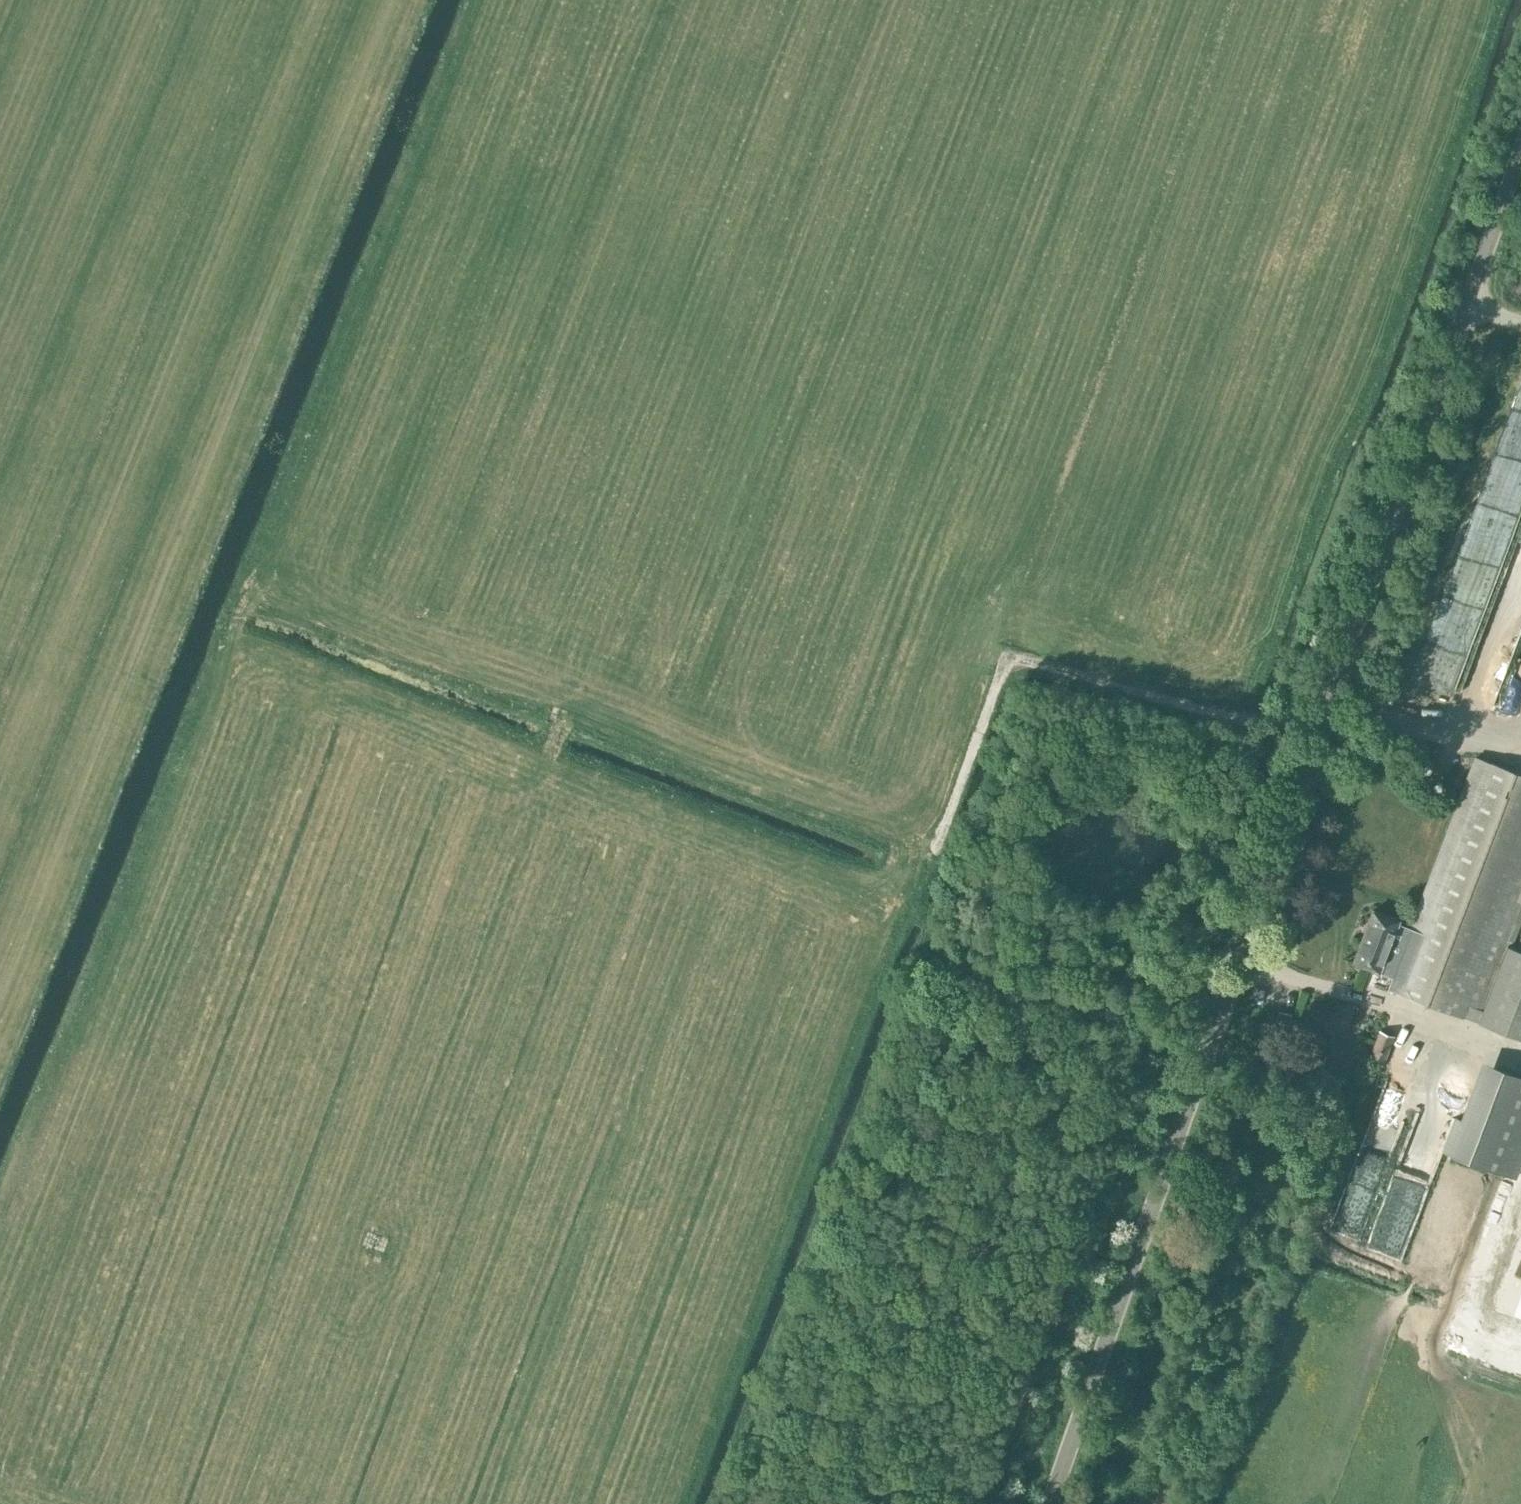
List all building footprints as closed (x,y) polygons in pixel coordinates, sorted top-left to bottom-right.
[(1478,757),(1412,928),(1372,911),(1353,962),(1392,977),(1389,987),(1520,1038),(1520,774),(1478,757)] [(1372,1056),(1384,1061),(1395,1032),(1383,1027),(1372,1056)] [(1481,1060),(1460,1116),(1454,1114),(1441,1151),(1517,1179),(1520,1168),(1520,1075),(1481,1060)] [(1387,1161),(1402,1133),(1389,1127),(1387,1131),(1381,1128),(1370,1147),(1379,1152),(1377,1156),(1387,1161)] [(1492,1320),(1520,1332),(1520,1246),(1492,1320)]
